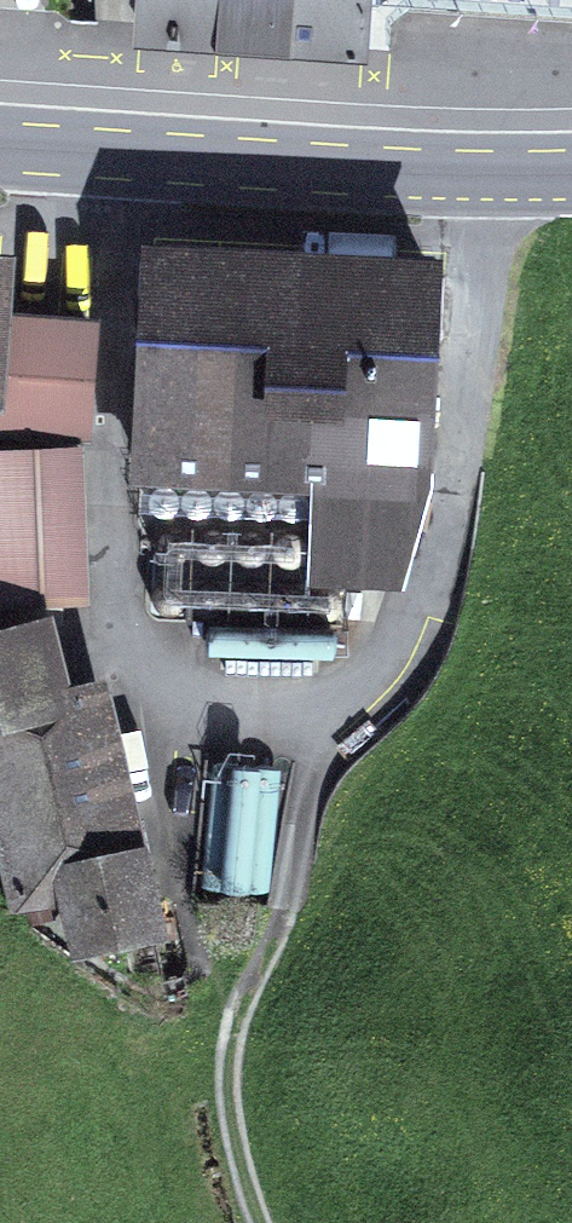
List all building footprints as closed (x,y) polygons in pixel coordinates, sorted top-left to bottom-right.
[(132,42),(368,58),(371,9),(372,0),(135,0),(132,42)] [(442,251),(143,235),(130,479),(312,488),(307,579),(405,584),(430,486),(442,251)] [(92,440),(100,312),(12,307),(16,248),(3,247),(0,247),(0,434),(92,440)] [(0,446),(0,605),(89,602),(84,443),(0,446)] [(145,839),(108,673),(70,681),(54,609),(0,621),(0,863),(11,913),(59,902),(50,860),(145,839)] [(278,893),(279,772),(231,771),(230,893),(278,893)] [(167,935),(145,839),(50,860),(59,902),(71,956),(167,935)]
